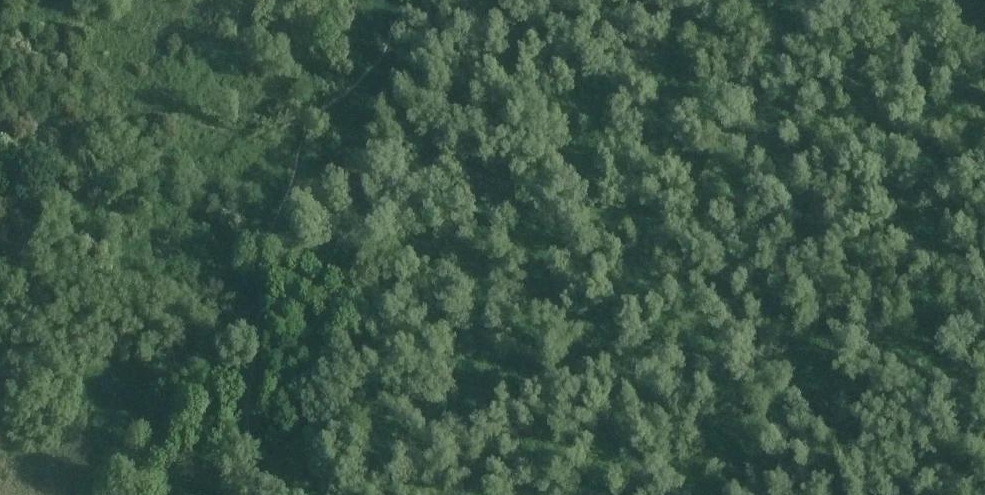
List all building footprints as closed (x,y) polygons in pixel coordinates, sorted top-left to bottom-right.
[(341,35),(339,43),(371,50),(373,43),(341,35)]
